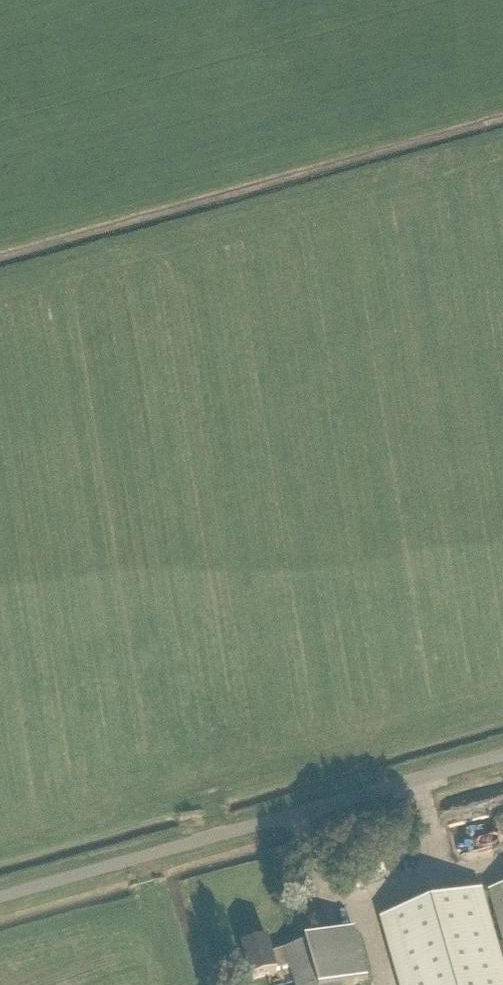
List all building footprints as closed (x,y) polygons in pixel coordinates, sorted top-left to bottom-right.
[(488,893),(502,945),(502,889),(488,893)] [(384,920),(403,984),(502,984),(502,974),(480,892),(384,920)] [(285,952),(285,954),(290,969),(294,984),(351,984),(367,980),(353,932),(285,952)] [(267,942),(242,949),(252,982),(277,975),(276,972),(290,969),(285,954),(272,958),(267,942)]
